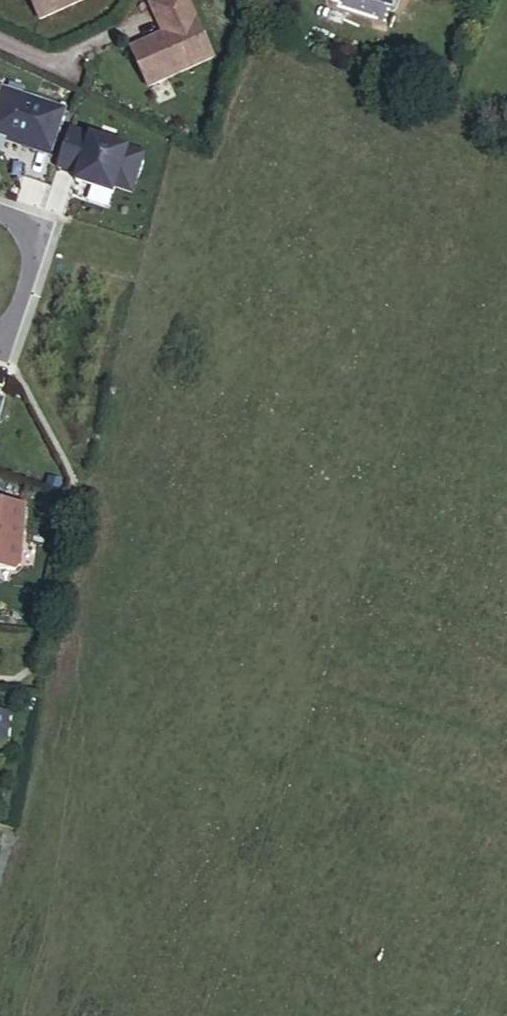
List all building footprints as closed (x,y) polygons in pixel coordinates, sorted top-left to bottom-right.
[(45,30),(108,0),(31,0),(45,30)] [(158,13),(171,42),(174,48),(161,53),(159,48),(138,57),(156,96),(222,65),(192,0),(185,0),(158,13)] [(399,11),(403,0),(369,0),(399,11)] [(171,42),(159,48),(161,53),(174,48),(171,42)] [(0,110),(0,132),(14,136),(39,145),(38,148),(54,154),(69,109),(7,88),(0,110)] [(71,134),(61,166),(82,173),(79,180),(116,192),(118,185),(134,191),(147,152),(88,132),(86,139),(71,134)] [(38,148),(39,145),(14,136),(13,140),(38,148)] [(1,423),(9,398),(0,395),(0,423),(1,423)] [(0,504),(0,571),(17,572),(22,568),(29,507),(0,504)] [(7,732),(10,705),(0,704),(0,732),(7,732)]
